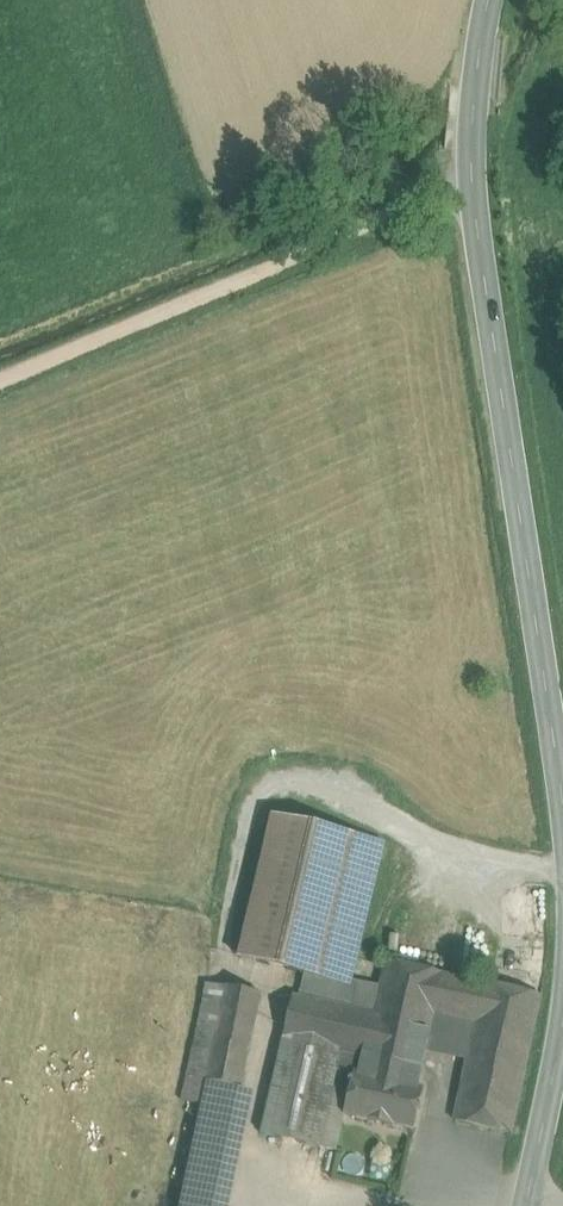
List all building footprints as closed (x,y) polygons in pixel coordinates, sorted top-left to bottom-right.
[(294,995),(374,1014),(381,985),(350,979),(382,841),(273,817),(241,958),(300,972),(294,995)] [(439,971),(386,960),(381,985),(374,1014),(360,1075),(413,1087),(431,1009),(439,971)] [(475,1019),(484,981),(439,971),(431,1009),(475,1019)] [(541,993),(484,981),(475,1019),(453,1117),(510,1130),(541,993)] [(187,1075),(208,1081),(229,987),(207,983),(187,1075)] [(229,987),(208,1081),(241,1088),(262,994),(229,987)] [(356,1074),(360,1075),(374,1014),(294,995),(263,1134),(321,1147),(338,1069),(356,1074)] [(360,1075),(356,1074),(346,1116),(414,1132),(424,1090),(413,1087),(360,1075)] [(241,1088),(208,1081),(182,1205),(216,1205),(241,1088)] [(241,1088),(216,1205),(236,1205),(260,1092),(241,1088)]
